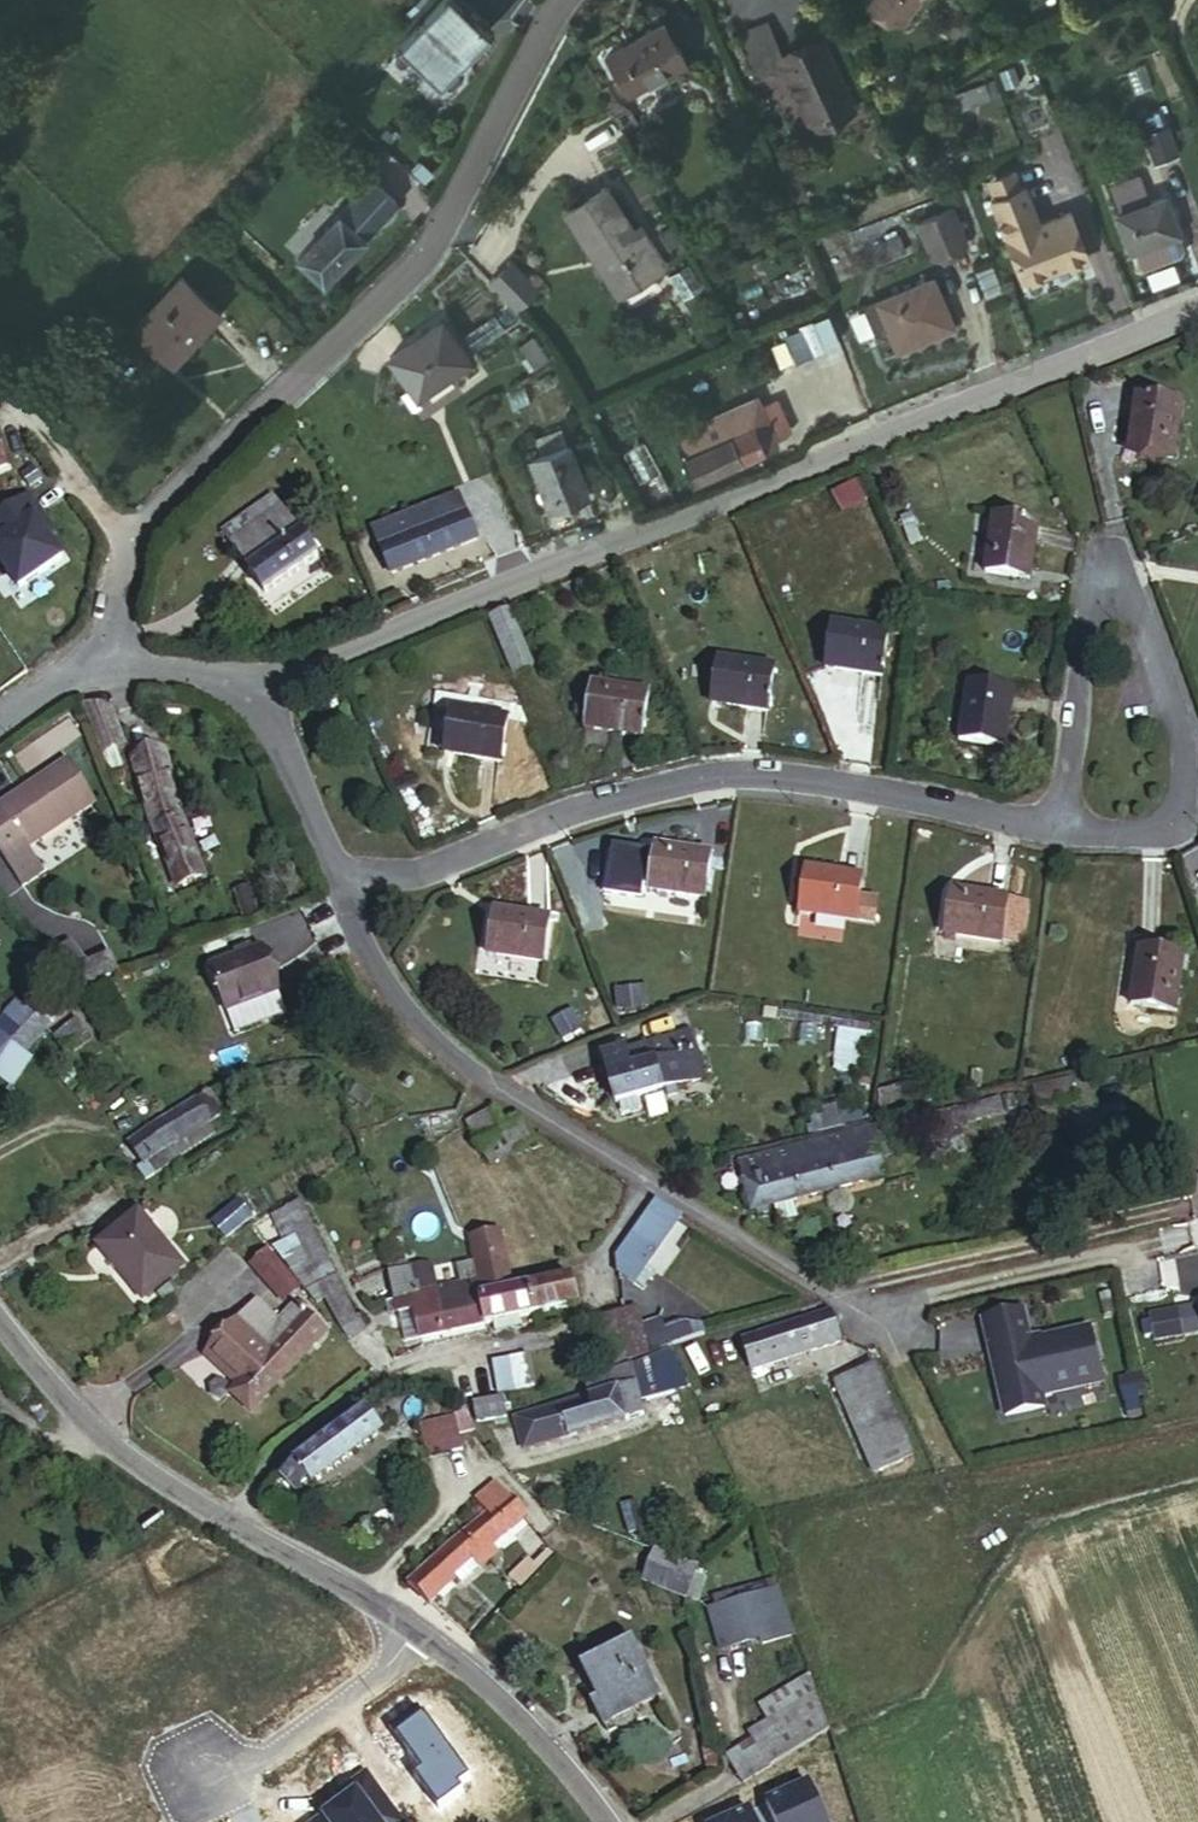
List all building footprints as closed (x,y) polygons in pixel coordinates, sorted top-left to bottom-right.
[(395,46),(435,86),(487,34),(453,0),(441,0),(395,46)] [(906,0),(849,0),(888,26),(906,0)] [(599,57),(625,97),(678,63),(654,22),(599,57)] [(827,47),(786,65),(816,136),(859,117),(827,47)] [(988,99),(947,112),(953,128),(993,116),(988,99)] [(1168,124),(1144,132),(1155,162),(1179,154),(1168,124)] [(294,255),(319,280),(396,204),(370,180),(294,255)] [(1028,273),(1088,252),(1075,214),(1072,215),(1071,210),(1045,219),(1032,182),(999,194),(1028,273)] [(1169,192),(1120,210),(1134,250),(1186,232),(1169,192)] [(574,226),(624,307),(666,281),(615,200),(574,226)] [(956,207),(927,216),(936,249),(966,241),(956,207)] [(490,284),(516,313),(539,293),(513,264),(490,284)] [(129,322),(164,357),(213,308),(179,274),(129,322)] [(932,285),(867,308),(874,334),(886,332),(893,351),(948,334),(932,285)] [(810,353),(839,343),(829,314),(800,324),(810,353)] [(446,326),(393,359),(417,397),(470,367),(446,326)] [(1130,392),(1122,453),(1167,460),(1175,400),(1130,392)] [(759,397),(673,432),(693,479),(779,445),(759,397)] [(580,457),(533,473),(546,511),(593,494),(580,457)] [(841,513),(867,505),(859,482),(833,490),(841,513)] [(69,560),(41,521),(48,516),(35,499),(0,523),(0,532),(7,542),(0,548),(0,552),(26,590),(69,560)] [(219,535),(228,547),(279,510),(271,499),(219,535)] [(438,524),(365,552),(376,579),(500,536),(485,499),(436,517),(438,524)] [(279,510),(228,547),(263,593),(314,557),(279,510)] [(1035,530),(989,521),(980,579),(1028,588),(1035,530)] [(509,604),(493,611),(514,665),(530,659),(509,604)] [(831,618),(826,660),(879,668),(885,626),(831,618)] [(770,662),(714,654),(709,686),(717,687),(716,698),(763,705),(770,662)] [(648,687),(592,680),(586,724),(642,731),(648,687)] [(503,706),(453,696),(447,741),(496,750),(503,706)] [(1010,705),(964,699),(958,755),(1004,759),(1010,705)] [(0,788),(0,844),(19,872),(41,856),(24,832),(92,782),(64,742),(0,788)] [(158,747),(131,756),(140,789),(162,842),(181,881),(205,871),(196,848),(194,849),(178,806),(175,806),(158,747)] [(708,853),(653,844),(645,887),(701,895),(708,853)] [(834,875),(778,865),(770,909),(843,921),(848,895),(832,893),(834,875)] [(1018,898),(941,891),(939,938),(1016,945),(1018,898)] [(557,913),(505,907),(496,953),(551,961),(557,913)] [(52,945),(71,964),(93,956),(74,937),(52,945)] [(263,939),(213,962),(232,1004),(282,982),(263,939)] [(71,964),(78,981),(121,964),(115,947),(93,956),(71,964)] [(1168,956),(1128,951),(1119,1003),(1159,1008),(1168,956)] [(650,973),(621,976),(623,994),(652,991),(650,973)] [(282,982),(232,1004),(241,1025),(291,1004),(282,982)] [(30,1021),(38,1013),(20,998),(8,1011),(26,1027),(30,1021)] [(577,1000),(558,1012),(568,1028),(587,1017),(577,1000)] [(27,1051),(50,1032),(39,1018),(16,1037),(27,1051)] [(67,1052),(90,1037),(78,1019),(55,1034),(67,1052)] [(16,1040),(0,1029),(0,1066),(16,1040)] [(685,1029),(595,1054),(613,1119),(638,1113),(634,1096),(697,1078),(685,1029)] [(838,1032),(839,1055),(865,1054),(864,1031),(838,1032)] [(145,1131),(128,1141),(140,1160),(212,1114),(205,1100),(196,1103),(193,1099),(145,1131)] [(507,1119),(466,1142),(483,1172),(527,1148),(512,1122),(507,1119)] [(876,1124),(732,1162),(743,1208),(875,1171),(871,1150),(911,1139),(905,1119),(883,1123),(883,1127),(878,1128),(876,1124)] [(196,1220),(207,1232),(233,1207),(223,1196),(196,1220)] [(233,1207),(207,1232),(217,1243),(244,1219),(233,1207)] [(651,1207),(612,1261),(615,1277),(637,1293),(650,1275),(642,1269),(677,1220),(651,1207)] [(133,1216),(93,1250),(139,1303),(179,1269),(133,1216)] [(476,1281),(475,1281),(479,1295),(515,1289),(514,1283),(505,1284),(495,1233),(468,1238),(476,1281)] [(357,1323),(354,1325),(311,1237),(294,1245),(344,1340),(361,1332),(357,1323)] [(258,1259),(246,1271),(281,1305),(291,1293),(258,1259)] [(400,1339),(437,1332),(428,1291),(423,1290),(420,1289),(413,1283),(410,1276),(407,1268),(405,1269),(404,1261),(386,1264),(392,1298),(395,1311),(400,1339)] [(423,1290),(428,1291),(432,1291),(427,1272),(410,1276),(413,1283),(420,1289),(423,1290)] [(551,1275),(523,1281),(525,1287),(531,1312),(573,1302),(565,1278),(552,1281),(551,1275)] [(479,1303),(484,1323),(531,1312),(525,1287),(515,1289),(479,1295),(475,1281),(451,1287),(458,1306),(479,1303)] [(170,1285),(154,1298),(160,1305),(176,1291),(170,1285)] [(428,1291),(437,1332),(484,1323),(479,1303),(458,1306),(451,1287),(428,1291)] [(395,1311),(392,1298),(383,1300),(386,1313),(395,1311)] [(250,1305),(205,1353),(224,1374),(217,1381),(213,1387),(229,1406),(242,1418),(318,1337),(289,1309),(272,1325),(250,1305)] [(632,1310),(610,1316),(622,1361),(668,1349),(702,1337),(700,1329),(686,1333),(685,1326),(661,1332),(659,1323),(638,1328),(632,1310)] [(1091,1381),(1078,1329),(1019,1343),(1012,1312),(972,1321),(995,1416),(1034,1407),(1031,1395),(1091,1381)] [(599,1369),(622,1361),(610,1316),(587,1323),(599,1369)] [(814,1317),(739,1342),(750,1373),(825,1347),(814,1317)] [(716,1383),(702,1337),(668,1349),(687,1392),(716,1383)] [(224,1374),(205,1353),(197,1361),(217,1381),(224,1374)] [(522,1353),(487,1360),(494,1390),(528,1383),(522,1353)] [(515,1417),(522,1450),(643,1416),(628,1366),(579,1379),(583,1399),(515,1417)] [(879,1377),(873,1368),(833,1381),(864,1475),(905,1461),(879,1377)] [(473,1405),(478,1424),(507,1417),(502,1398),(473,1405)] [(459,1409),(443,1413),(450,1442),(467,1437),(459,1409)] [(362,1413),(332,1438),(350,1459),(379,1435),(362,1413)] [(425,1418),(433,1447),(450,1442),(443,1413),(425,1418)] [(350,1459),(332,1438),(294,1469),(283,1479),(296,1498),(308,1488),(312,1491),(350,1459)] [(481,1512),(459,1535),(479,1553),(520,1514),(490,1484),(472,1498),(481,1512)] [(459,1535),(410,1583),(428,1604),(478,1556),(479,1553),(459,1535)] [(642,1561),(681,1580),(685,1567),(646,1553),(642,1561)] [(679,1587),(681,1580),(642,1561),(638,1570),(679,1587)] [(676,1588),(679,1587),(638,1570),(636,1576),(676,1588)] [(762,1601),(708,1615),(718,1655),(758,1645),(760,1651),(772,1648),(766,1622),(762,1601)] [(625,1639),(580,1660),(607,1718),(657,1697),(625,1639)] [(805,1748),(793,1718),(735,1751),(750,1784),(809,1754),(805,1748)] [(738,1791),(693,1817),(696,1821),(772,1821),(763,1802),(750,1809),(738,1791)]
